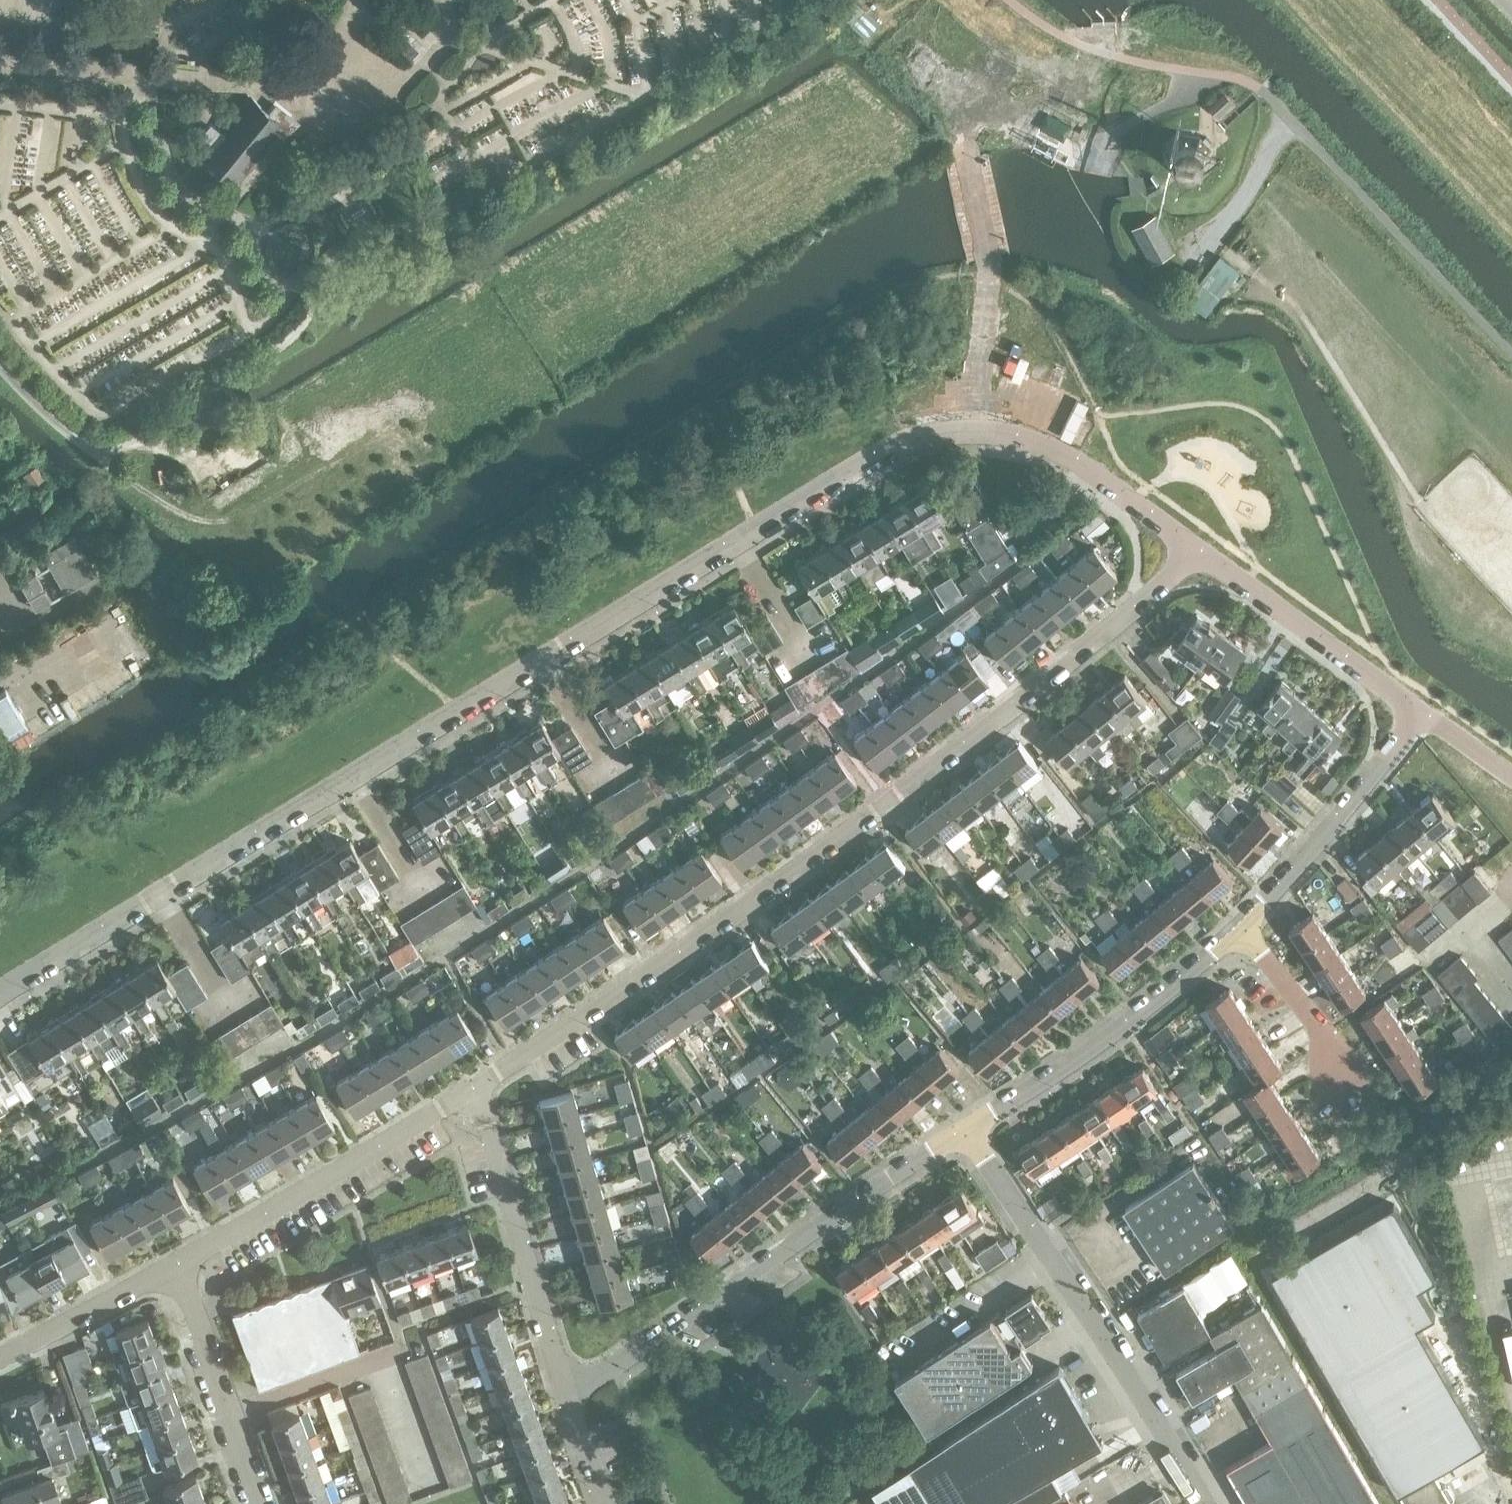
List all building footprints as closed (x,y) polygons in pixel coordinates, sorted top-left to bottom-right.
[(1234,103),(1223,92),(1209,105),(1220,116),(1234,103)] [(236,182),(246,170),(283,122),(269,111),(250,96),(222,131),(226,135),(217,146),(212,143),(203,155),(236,182)] [(1208,164),(1209,150),(1199,137),(1183,136),(1172,146),(1170,161),(1180,174),(1196,175),(1208,164)] [(1155,215),(1132,227),(1152,263),(1175,251),(1155,215)] [(1218,259),(1188,298),(1207,312),(1237,273),(1218,259)] [(36,465),(22,474),(30,486),(44,478),(36,465)] [(934,499),(943,515),(952,509),(985,561),(977,566),(986,577),(1020,552),(1012,541),(1007,545),(974,493),(979,491),(979,488),(972,477),(969,476),(934,499)] [(922,529),(921,530),(931,544),(933,548),(941,542),(930,524),(944,516),(943,515),(934,499),(925,485),(911,493),(909,490),(901,495),(922,529)] [(922,529),(901,495),(901,496),(902,499),(889,507),(888,504),(880,508),(901,542),(900,543),(912,561),(920,556),(917,552),(931,544),(921,530),(922,529)] [(867,517),(859,522),(890,574),(898,569),(887,551),(900,543),(901,542),(880,508),(879,509),(881,512),(869,520),(867,517)] [(1083,527),(1092,538),(1108,524),(1098,514),(1083,527)] [(837,535),(858,569),(857,569),(869,587),(877,582),(873,574),(886,566),(859,522),(858,522),(860,525),(847,533),(845,530),(837,535)] [(74,534),(42,552),(65,591),(96,573),(74,534)] [(824,543),(816,548),(837,582),(857,569),(858,569),(837,535),(838,538),(826,546),(824,543)] [(1058,541),(1067,553),(1075,547),(1067,535),(1058,541)] [(1075,562),(1097,589),(1116,574),(1107,563),(1119,553),(1106,536),(1075,562)] [(1067,553),(1058,541),(1050,547),(1054,553),(1059,559),(1067,553)] [(823,590),(836,582),(837,582),(816,548),(815,548),(817,551),(804,559),(802,556),(794,561),(796,564),(813,593),(794,605),(806,626),(834,608),(823,590)] [(1056,577),(1079,604),(1097,589),(1075,562),(1056,577)] [(1020,569),(1029,581),(1037,575),(1029,563),(1020,569)] [(986,577),(977,566),(971,571),(959,580),(967,591),(986,577)] [(1029,581),(1020,569),(1012,575),(1020,587),(1029,581)] [(20,580),(36,608),(52,599),(35,571),(20,580)] [(1038,591),(1061,619),(1079,604),(1056,577),(1038,591)] [(962,596),(954,583),(938,593),(946,606),(962,596)] [(983,597),(991,608),(999,602),(991,591),(983,597)] [(1020,606),(1043,634),(1061,619),(1038,591),(1020,606)] [(983,597),(974,603),(983,615),(991,608),(983,597)] [(926,621),(943,610),(938,602),(921,613),(926,621)] [(783,640),(770,620),(751,632),(733,604),(720,612),(717,608),(709,613),(730,647),(730,648),(741,665),(749,661),(744,653),(757,645),(762,653),(783,640)] [(1002,621),(1025,649),(1043,634),(1020,606),(1002,621)] [(688,627),(709,660),(708,661),(720,679),(728,674),(717,656),(730,648),(730,647),(709,613),(709,614),(710,617),(698,624),(697,622),(688,627)] [(1166,635),(1192,653),(1193,651),(1203,658),(1202,660),(1224,631),(1216,625),(1215,627),(1198,615),(1189,627),(1185,624),(1166,635)] [(900,627),(906,635),(922,624),(917,617),(900,627)] [(953,619),(935,634),(938,637),(940,640),(958,626),(953,619)] [(1025,649),(1002,621),(983,636),(1006,664),(1025,649)] [(688,673),(687,674),(698,692),(707,687),(695,669),(708,661),(709,660),(688,627),(689,630),(677,638),(675,635),(667,640),(688,673)] [(885,650),(902,639),(897,631),(880,642),(885,650)] [(1224,631),(1202,660),(1196,669),(1203,674),(1209,665),(1211,666),(1212,665),(1218,669),(1217,671),(1226,678),(1227,676),(1230,678),(1239,665),(1236,664),(1247,648),(1224,631)] [(927,640),(935,651),(943,645),(938,637),(935,634),(927,640)] [(646,653),(678,705),(685,700),(674,682),(687,674),(688,673),(667,640),(666,640),(668,643),(656,651),(654,648),(646,653)] [(927,640),(919,645),(927,657),(935,651),(927,640)] [(850,675),(860,668),(847,647),(837,654),(850,675)] [(987,679),(985,676),(966,651),(946,666),(968,694),(987,679)] [(1142,660),(1167,689),(1178,679),(1153,651),(1142,660)] [(645,700),(656,718),(664,713),(658,703),(671,696),(677,705),(678,705),(646,653),(645,653),(647,656),(634,664),(632,661),(624,666),(645,700)] [(837,654),(826,660),(839,681),(850,675),(837,654)] [(826,660),(816,667),(829,688),(839,681),(826,660)] [(888,667),(897,678),(905,672),(897,661),(888,667)] [(645,700),(624,666),(625,669),(613,677),(611,675),(602,680),(604,683),(604,682),(614,698),(594,711),(615,744),(643,726),(631,708),(645,700)] [(928,680),(950,708),(968,694),(946,666),(928,680)] [(816,667),(805,673),(818,694),(829,688),(816,667)] [(897,678),(888,667),(880,672),(888,684),(897,678)] [(805,673),(795,680),(808,701),(818,694),(805,673)] [(1155,709),(1125,674),(1105,690),(1136,726),(1155,709)] [(1281,678),(1258,705),(1272,717),(1263,727),(1270,733),(1302,696),(1281,678)] [(795,680),(784,686),(795,703),(797,707),(808,701),(795,680)] [(909,695),(931,723),(950,708),(928,680),(909,695)] [(1210,714),(1221,723),(1241,695),(1229,687),(1210,714)] [(858,688),(850,693),(858,706),(867,700),(858,688)] [(0,692),(0,726),(3,732),(24,720),(6,689),(0,692)] [(1105,690),(1086,705),(1109,732),(1119,724),(1127,733),(1136,726),(1105,690)] [(841,699),(849,712),(858,706),(850,693),(841,699)] [(891,709),(913,737),(931,723),(909,695),(891,709)] [(1302,696),(1270,733),(1271,734),(1279,724),(1292,735),(1283,744),(1290,751),(1322,714),(1302,696)] [(797,707),(795,703),(780,713),(785,720),(799,711),(797,707)] [(1086,705),(1067,720),(1089,748),(1096,758),(1105,750),(1098,741),(1109,732),(1086,705)] [(872,723),(894,751),(913,737),(891,709),(872,723)] [(1322,714),(1290,751),(1291,751),(1300,742),(1312,752),(1296,769),(1304,777),(1342,732),(1322,714)] [(1188,716),(1179,724),(1194,742),(1203,735),(1188,716)] [(1227,717),(1207,743),(1219,752),(1238,725),(1227,717)] [(762,736),(779,726),(774,718),(757,728),(762,736)] [(1089,748),(1067,720),(1047,736),(1069,764),(1089,748)] [(538,766),(549,784),(558,778),(547,761),(560,752),(571,771),(592,758),(571,724),(551,737),(542,721),(528,730),(526,727),(518,732),(538,766)] [(894,751),(872,723),(853,738),(875,766),(894,751)] [(1179,724),(1169,731),(1177,741),(1184,750),(1194,742),(1179,724)] [(809,740),(801,728),(792,734),(800,746),(809,740)] [(496,745),(517,779),(528,797),(537,792),(525,774),(538,766),(518,732),(517,732),(519,735),(506,743),(504,740),(496,745)] [(736,742),(741,750),(758,740),(753,732),(736,742)] [(792,734),(783,740),(792,752),(800,746),(792,734)] [(1020,741),(1020,742),(1017,740),(1009,750),(1001,756),(1019,779),(1038,764),(1020,741)] [(1166,750),(1173,759),(1184,750),(1177,741),(1166,750)] [(475,758),(496,792),(507,810),(515,805),(504,787),(517,779),(496,745),(498,748),(485,756),(483,753),(475,758)] [(720,765),(737,754),(732,746),(716,757),(720,765)] [(815,766),(836,795),(856,781),(835,752),(815,766)] [(1000,794),(1019,779),(1001,756),(998,754),(991,764),(982,771),(1000,794)] [(762,755),(753,760),(762,773),(770,767),(762,755)] [(1166,764),(1159,755),(1147,764),(1155,773),(1166,764)] [(454,771),(455,774),(474,805),(485,823),(493,818),(482,800),(496,792),(475,758),(476,761),(464,769),(462,766),(454,771)] [(695,771),(700,779),(717,768),(712,760),(695,771)] [(762,773),(753,760),(745,766),(753,779),(762,773)] [(657,793),(668,786),(655,766),(645,772),(657,793)] [(796,780),(817,809),(836,795),(815,766),(796,780)] [(1279,767),(1271,775),(1290,793),(1298,783),(1279,767)] [(1000,794),(982,771),(980,768),(972,778),(964,785),(981,808),(1000,794)] [(634,778),(647,799),(657,793),(645,772),(634,778)] [(453,818),(464,836),(472,831),(461,813),(474,805),(455,774),(442,782),(440,779),(432,784),(453,818)] [(679,793),(696,783),(691,774),(674,785),(679,792),(679,793)] [(1332,774),(1324,785),(1332,790),(1339,780),(1332,774)] [(1290,793),(1271,775),(1263,784),(1283,802),(1290,793)] [(1126,794),(1138,785),(1131,777),(1120,786),(1126,794)] [(624,784),(636,806),(647,799),(634,778),(624,784)] [(777,794),(798,822),(817,809),(796,780),(777,794)] [(723,781),(715,787),(723,799),(732,793),(723,781)] [(981,808),(964,785),(961,783),(954,793),(945,799),(963,822),(981,808)] [(423,862),(442,850),(451,845),(440,826),(453,818),(432,784),(432,785),(433,788),(421,795),(419,792),(411,798),(422,816),(402,828),(423,862)] [(624,784),(613,791),(626,812),(636,806),(624,784)] [(723,799),(715,787),(706,793),(714,805),(723,799)] [(613,791),(603,797),(616,818),(626,812),(613,791)] [(1081,799),(1096,818),(1106,810),(1099,802),(1091,792),(1081,799)] [(1414,808),(1437,836),(1456,820),(1433,792),(1414,808)] [(1110,793),(1099,802),(1106,810),(1116,802),(1110,793)] [(1223,805),(1267,845),(1283,827),(1261,806),(1252,817),(1241,807),(1239,809),(1228,799),(1220,793),(1215,798),(1223,805)] [(758,807),(779,836),(798,822),(777,794),(758,807)] [(603,797),(593,804),(605,825),(616,818),(603,797)] [(942,797),(935,807),(927,814),(944,837),(963,822),(945,799),(942,797)] [(1236,834),(1228,843),(1250,864),(1267,845),(1223,805),(1218,811),(1232,824),(1229,828),(1236,834)] [(1466,806),(1457,815),(1465,825),(1475,816),(1468,808),(1466,806)] [(739,821),(760,850),(779,836),(758,807),(739,821)] [(1395,824),(1418,852),(1437,836),(1414,808),(1395,824)] [(924,811),(917,821),(907,828),(925,851),(944,837),(927,814),(924,811)] [(665,821),(657,827),(665,839),(673,834),(665,821)] [(760,850),(739,821),(720,835),(741,864),(760,850)] [(1376,840),(1406,877),(1414,870),(1407,861),(1418,852),(1395,824),(1376,840)] [(657,827),(648,833),(656,845),(665,839),(657,827)] [(1069,845),(1077,838),(1069,827),(1060,833),(1069,845)] [(592,841),(597,849),(613,838),(608,831),(592,841)] [(1069,845),(1060,833),(1052,839),(1061,851),(1069,845)] [(1061,851),(1052,839),(1041,847),(1050,859),(1061,851)] [(378,841),(358,853),(350,840),(336,848),(334,845),(326,850),(346,884),(358,902),(365,897),(355,879),(368,870),(379,889),(399,876),(378,841)] [(1363,883),(1373,894),(1381,887),(1379,884),(1392,873),(1396,879),(1403,873),(1406,877),(1376,840),(1356,856),(1372,876),(1363,883)] [(889,842),(888,843),(885,841),(878,850),(869,857),(886,880),(906,866),(889,842)] [(593,852),(587,844),(571,855),(576,863),(593,852)] [(1182,845),(1176,850),(1186,863),(1192,858),(1182,845)] [(634,860),(626,848),(617,854),(626,866),(634,860)] [(681,863),(701,892),(721,878),(701,849),(681,863)] [(304,863),(306,866),(325,897),(324,898),(336,915),(345,910),(334,892),(346,884),(326,850),(325,850),(327,854),(315,861),(313,857),(304,863)] [(1186,863),(1176,850),(1170,855),(1180,868),(1186,863)] [(617,854),(609,860),(617,871),(626,866),(617,854)] [(867,894),(886,880),(869,857),(866,855),(859,864),(850,871),(867,894)] [(1031,856),(1023,862),(1032,874),(1040,867),(1031,856)] [(1195,873),(1214,897),(1233,881),(1214,857),(1195,873)] [(550,869),(555,877),(572,866),(566,858),(550,869)] [(1032,874),(1023,862),(1015,868),(1024,880),(1032,874)] [(662,876),(682,905),(701,892),(681,863),(662,876)] [(304,910),(303,910),(315,929),(323,923),(312,905),(324,898),(325,897),(306,866),(294,874),(292,871),(283,876),(304,910)] [(867,894),(850,871),(847,868),(840,877),(831,884),(848,908),(867,894)] [(1452,870),(1441,879),(1447,888),(1458,879),(1452,870)] [(1480,899),(1491,889),(1476,870),(1464,879),(1480,899)] [(550,879),(545,872),(529,883),(534,890),(550,879)] [(1176,889),(1196,912),(1214,897),(1195,873),(1176,889)] [(262,890),(287,931),(294,942),(302,937),(290,918),(303,910),(304,910),(283,876),(283,877),(285,880),(272,888),(271,884),(262,890)] [(642,889),(663,919),(682,905),(662,876),(642,889)] [(1013,888),(1004,876),(994,884),(1003,895),(1013,888)] [(1149,894),(1156,889),(1145,876),(1139,881),(1149,894)] [(1337,884),(1350,901),(1359,894),(1346,877),(1337,884)] [(1441,879),(1429,888),(1436,897),(1447,888),(1441,879)] [(1463,879),(1453,888),(1469,907),(1479,899),(1463,879)] [(1149,894),(1139,881),(1133,886),(1143,899),(1149,894)] [(828,882),(821,891),(812,898),(829,922),(848,908),(831,884),(828,882)] [(466,910),(476,904),(463,883),(453,890),(466,910)] [(508,896),(513,904),(529,893),(524,885),(508,896)] [(1002,895),(994,885),(987,891),(995,902),(1002,895)] [(576,899),(568,886),(559,892),(567,904),(576,899)] [(1453,888),(1443,896),(1459,915),(1469,907),(1453,888)] [(663,919),(642,889),(622,903),(643,933),(663,919)] [(1158,904),(1177,927),(1196,912),(1176,889),(1158,904)] [(250,897),(241,903),(242,906),(268,947),(273,954),(280,950),(274,939),(287,931),(262,890),(261,890),(263,893),(251,901),(250,897)] [(443,896),(455,917),(466,910),(453,890),(443,896)] [(995,902),(987,891),(978,897),(987,908),(995,902)] [(559,892),(551,898),(558,910),(567,904),(559,892)] [(443,896),(432,903),(445,923),(455,917),(443,896)] [(809,896),(802,905),(793,912),(810,936),(829,922),(812,898),(809,896)] [(1433,905),(1448,924),(1459,915),(1443,896),(1433,905)] [(1369,904),(1364,897),(1351,906),(1355,913),(1369,904)] [(1427,897),(1397,922),(1403,930),(1410,924),(1413,922),(1419,916),(1423,913),(1433,905),(1427,897)] [(492,918),(509,907),(503,899),(487,910),(492,918)] [(432,903),(422,909),(434,930),(445,923),(432,903)] [(1139,919),(1159,943),(1177,927),(1158,904),(1139,919)] [(1369,904),(1355,913),(1360,920),(1373,911),(1369,904)] [(1423,913),(1438,932),(1448,924),(1433,905),(1423,913)] [(268,947),(242,906),(230,914),(228,911),(219,916),(230,935),(211,947),(231,980),(259,963),(255,956),(268,947)] [(1108,907),(1102,912),(1112,924),(1118,919),(1108,907)] [(422,909),(411,915),(424,936),(434,930),(422,909)] [(970,909),(958,918),(964,925),(976,917),(970,909)] [(790,910),(783,919),(773,926),(790,950),(810,936),(793,912),(790,910)] [(1290,927),(1303,947),(1327,931),(1313,911),(1290,927)] [(520,918),(528,930),(536,924),(528,912),(520,918)] [(1102,912),(1096,917),(1106,930),(1112,924),(1102,912)] [(1413,922),(1428,941),(1438,932),(1423,913),(1419,916),(1413,922)] [(401,922),(413,943),(424,936),(411,915),(401,922)] [(584,929),(603,959),(623,946),(604,916),(584,929)] [(520,918),(511,923),(519,936),(528,930),(520,918)] [(1121,935),(1140,958),(1159,943),(1139,919),(1121,935)] [(1428,941),(1413,922),(1410,924),(1403,930),(1418,949),(1428,941)] [(1505,947),(1511,942),(1511,928),(1499,938),(1505,947)] [(564,942),(584,972),(603,959),(584,929),(564,942)] [(935,947),(943,941),(935,929),(927,935),(935,947)] [(1303,947),(1316,967),(1340,951),(1327,931),(1303,947)] [(1399,940),(1395,934),(1381,942),(1386,949),(1399,940)] [(935,947),(927,935),(918,941),(927,953),(935,947)] [(1140,958),(1121,935),(1102,950),(1121,974),(1140,958)] [(497,950),(489,937),(480,943),(488,955),(497,950)] [(754,940),(753,940),(750,938),(743,948),(734,953),(750,977),(770,964),(754,940)] [(1399,940),(1386,949),(1390,956),(1404,947),(1399,940)] [(544,955),(564,985),(584,972),(564,942),(544,955)] [(471,949),(479,961),(488,955),(480,943),(471,949)] [(1050,944),(1044,949),(1054,962),(1060,957),(1050,944)] [(1048,967),(1054,962),(1044,949),(1037,955),(1048,967)] [(731,991),(750,977),(734,953),(731,951),(724,961),(715,967),(731,991)] [(1316,967),(1330,987),(1354,971),(1340,951),(1316,967)] [(419,952),(402,962),(407,970),(424,960),(419,952)] [(525,968),(545,998),(564,985),(544,955),(525,968)] [(1439,973),(1447,984),(1470,965),(1461,955),(1439,973)] [(897,974),(905,968),(897,956),(888,963),(897,974)] [(1062,972),(1082,996),(1101,980),(1082,956),(1062,972)] [(155,1002),(154,1002),(170,1029),(179,1024),(163,997),(175,989),(186,1007),(207,995),(187,962),(168,974),(158,958),(144,966),(142,963),(134,968),(155,1002)] [(897,974),(888,963),(880,969),(888,981),(897,974)] [(731,991),(715,967),(712,964),(704,974),(695,980),(711,1004),(731,991)] [(402,973),(397,965),(380,976),(385,983),(402,973)] [(1447,984),(1456,995),(1475,979),(1479,976),(1470,965),(1447,984)] [(112,981),(133,1015),(143,1033),(152,1028),(142,1010),(154,1002),(155,1002),(134,968),(133,968),(135,972),(122,980),(120,976),(112,981)] [(505,981),(525,1011),(545,998),(525,968),(505,981)] [(1354,971),(1330,987),(1343,1007),(1367,991),(1354,971)] [(1044,988),(1063,1011),(1082,996),(1062,972),(1044,988)] [(1006,980),(1017,993),(1023,988),(1013,975),(1006,980)] [(431,991),(424,979),(423,978),(415,984),(422,997),(431,991)] [(692,978),(685,987),(676,993),(692,1017),(711,1004),(695,980),(692,978)] [(364,997),(380,986),(375,979),(359,989),(364,997)] [(1464,1004),(1483,989),(1475,979),(1456,995),(1464,1004)] [(1017,993),(1006,980),(1000,986),(1011,998),(1017,993)] [(91,994),(123,1046),(131,1041),(120,1023),(133,1015),(112,981),(114,985),(101,993),(99,989),(91,994)] [(525,1011),(505,981),(485,994),(505,1024),(525,1011)] [(413,1002),(422,997),(415,984),(406,989),(413,1002)] [(859,1002),(867,996),(858,984),(850,990),(859,1002)] [(1423,993),(1427,1000),(1441,991),(1436,984),(1423,993)] [(1207,1003),(1220,1023),(1244,1008),(1230,987),(1207,1003)] [(1025,1003),(1044,1026),(1063,1011),(1044,988),(1025,1003)] [(1472,1013),(1490,998),(1483,989),(1464,1004),(1472,1013)] [(859,1002),(850,990),(842,996),(851,1008),(859,1002)] [(673,991),(665,1000),(656,1007),(673,1031),(692,1017),(676,993),(673,991)] [(1441,991),(1427,1000),(1432,1006),(1445,997),(1441,991)] [(342,1010),(359,999),(354,992),(337,1002),(342,1010)] [(1362,1013),(1375,1034),(1399,1018),(1391,1007),(1399,1001),(1393,993),(1385,998),(1362,1013)] [(70,1007),(102,1060),(110,1055),(105,1048),(118,1040),(122,1047),(123,1046),(91,994),(91,995),(93,998),(80,1006),(78,1002),(70,1007)] [(1479,1023),(1498,1008),(1490,998),(1472,1013),(1479,1023)] [(789,1008),(800,1025),(813,1015),(802,999),(789,1008)] [(284,1023),(284,1022),(272,1002),(261,1008),(274,1029),(284,1023)] [(374,1008),(382,1020),(391,1015),(383,1002),(374,1008)] [(1007,1018),(1026,1042),(1044,1026),(1025,1003),(1007,1018)] [(653,1004),(646,1014),(637,1020),(653,1044),(673,1031),(656,1007),(653,1004)] [(333,1005),(316,1015),(321,1023),(338,1013),(333,1005)] [(975,1006),(970,1010),(980,1024),(987,1019),(975,1006)] [(48,1021),(69,1054),(80,1073),(88,1068),(81,1056),(94,1048),(101,1060),(102,1060),(70,1007),(69,1008),(71,1011),(58,1019),(57,1016),(48,1021)] [(251,1015),(263,1036),(274,1029),(261,1008),(251,1015)] [(374,1008),(365,1013),(373,1026),(382,1020),(374,1008)] [(437,1021),(455,1051),(476,1038),(457,1008),(437,1021)] [(1220,1023),(1229,1036),(1221,1041),(1226,1048),(1234,1043),(1257,1027),(1244,1008),(1220,1023)] [(1506,1017),(1498,1008),(1479,1023),(1487,1032),(1506,1017)] [(980,1024),(969,1011),(963,1016),(974,1029),(980,1024)] [(251,1015),(240,1021),(253,1042),(263,1036),(251,1015)] [(1511,1028),(1511,1025),(1506,1017),(1487,1032),(1495,1042),(1511,1028)] [(295,1028),(300,1036),(316,1026),(311,1018),(295,1028)] [(634,1018),(626,1027),(617,1033),(633,1058),(653,1044),(637,1020),(634,1018)] [(988,1034),(1007,1057),(1026,1042),(1007,1018),(988,1034)] [(1375,1034),(1389,1054),(1412,1038),(1399,1018),(1375,1034)] [(1453,1029),(1458,1036),(1471,1027),(1467,1020),(1453,1029)] [(69,1054),(48,1021),(50,1024),(37,1032),(35,1030),(27,1035),(28,1038),(7,1051),(25,1080),(47,1068),(69,1054)] [(240,1021),(230,1028),(242,1049),(253,1042),(240,1021)] [(437,1021),(417,1033),(435,1063),(455,1051),(437,1021)] [(350,1039),(343,1027),(334,1033),(341,1045),(350,1039)] [(1234,1043),(1247,1063),(1270,1047),(1257,1027),(1234,1043)] [(1471,1027),(1458,1036),(1462,1043),(1475,1034),(1471,1027)] [(230,1028),(219,1034),(232,1055),(242,1049),(230,1028)] [(796,1046),(805,1040),(797,1028),(788,1034),(796,1046)] [(1158,1030),(1144,1039),(1154,1053),(1167,1044),(1166,1043),(1158,1030)] [(325,1038),(333,1050),(341,1045),(334,1033),(325,1038)] [(397,1045),(415,1075),(435,1063),(417,1033),(397,1045)] [(903,1039),(913,1052),(920,1046),(909,1033),(903,1039)] [(209,1040),(221,1062),(232,1055),(219,1034),(209,1040)] [(788,1034),(779,1040),(787,1052),(796,1046),(788,1034)] [(988,1034),(978,1042),(969,1050),(988,1073),(1007,1057),(988,1034)] [(1389,1054),(1402,1073),(1425,1058),(1412,1038),(1389,1054)] [(896,1044),(907,1057),(913,1052),(903,1039),(896,1044)] [(376,1057),(395,1088),(415,1075),(397,1045),(376,1057)] [(922,1062),(941,1085),(960,1069),(941,1046),(922,1062)] [(1157,1055),(1162,1062),(1175,1053),(1171,1047),(1157,1055)] [(1245,1092),(1283,1067),(1270,1047),(1247,1063),(1259,1082),(1245,1091),(1245,1092)] [(303,1051),(294,1057),(302,1070),(311,1065),(303,1051)] [(1175,1053),(1162,1062),(1166,1069),(1180,1060),(1175,1053)] [(750,1060),(758,1072),(767,1066),(759,1055),(750,1060)] [(356,1069),(375,1100),(395,1088),(376,1057),(356,1069)] [(1425,1058),(1402,1073),(1415,1094),(1439,1078),(1425,1058)] [(8,1104),(3,1095),(17,1087),(0,1059),(0,1109),(8,1104)] [(758,1072),(750,1060),(741,1066),(749,1078),(758,1072)] [(282,1062),(273,1067),(280,1081),(289,1075),(282,1062)] [(903,1077),(922,1100),(941,1085),(922,1062),(903,1077)] [(876,1082),(882,1077),(872,1064),(866,1070),(876,1082)] [(1161,1108),(1169,1120),(1176,1115),(1168,1102),(1167,1103),(1143,1066),(1122,1080),(1138,1105),(1152,1096),(1160,1108),(1161,1108)] [(207,1076),(212,1084),(229,1075),(224,1067),(207,1076)] [(273,1067),(264,1073),(271,1086),(280,1081),(273,1067)] [(1258,1112),(1281,1096),(1269,1078),(1283,1067),(1245,1092),(1258,1112)] [(375,1100),(356,1069),(336,1082),(355,1113),(375,1100)] [(866,1070),(860,1075),(870,1087),(876,1082),(866,1070)] [(885,1093),(904,1116),(922,1100),(903,1077),(885,1093)] [(635,1098),(629,1078),(616,1082),(621,1102),(635,1098)] [(185,1090),(190,1097),(207,1087),(202,1079),(185,1090)] [(1122,1080),(1101,1094),(1118,1118),(1138,1105),(1122,1080)] [(719,1099),(727,1093),(719,1081),(711,1087),(719,1099)] [(232,1090),(239,1103),(249,1098),(242,1085),(232,1090)] [(1183,1095),(1188,1101),(1201,1093),(1197,1086),(1183,1095)] [(703,1093),(711,1104),(719,1099),(711,1087),(703,1093)] [(232,1090),(223,1095),(230,1108),(239,1103),(232,1090)] [(540,1100),(541,1101),(538,1103),(544,1112),(547,1123),(579,1114),(572,1090),(540,1100)] [(163,1101),(168,1109),(185,1099),(180,1091),(163,1101)] [(295,1106),(314,1137),(335,1125),(316,1093),(295,1106)] [(866,1108),(885,1131),(904,1116),(885,1093),(866,1108)] [(1201,1093),(1188,1101),(1192,1108),(1206,1100),(1201,1093)] [(678,1094),(660,1108),(669,1122),(688,1108),(678,1094)] [(1111,1123),(1127,1148),(1135,1142),(1118,1118),(1101,1094),(1081,1108),(1097,1132),(1111,1123)] [(152,1095),(135,1104),(145,1121),(161,1111),(152,1095)] [(696,1095),(689,1100),(696,1112),(704,1107),(696,1095)] [(829,1100),(839,1113),(845,1108),(835,1095),(829,1100)] [(1259,1128),(1265,1136),(1295,1116),(1281,1096),(1258,1112),(1266,1123),(1259,1128)] [(833,1118),(839,1113),(829,1100),(823,1105),(833,1118)] [(275,1117),(293,1149),(314,1137),(295,1106),(275,1117)] [(191,1113),(198,1126),(207,1121),(200,1108),(191,1113)] [(847,1123),(867,1146),(885,1131),(866,1108),(847,1123)] [(1060,1121),(1077,1146),(1097,1132),(1081,1108),(1060,1121)] [(23,1110),(13,1118),(22,1128),(31,1120),(23,1110)] [(625,1114),(628,1124),(641,1120),(639,1110),(638,1110),(625,1114)] [(198,1126),(191,1113),(182,1118),(189,1131),(198,1126)] [(579,1114),(547,1123),(544,1125),(551,1135),(553,1146),(586,1136),(579,1114)] [(134,1116),(119,1125),(124,1133),(139,1124),(134,1116)] [(1148,1134),(1155,1129),(1147,1116),(1139,1121),(1148,1134)] [(1270,1144),(1277,1140),(1285,1151),(1308,1135),(1295,1116),(1265,1136),(1270,1144)] [(255,1129),(273,1161),(293,1149),(275,1117),(255,1129)] [(631,1134),(644,1130),(641,1120),(628,1124),(631,1134)] [(1040,1135),(1057,1160),(1077,1146),(1060,1121),(1040,1135)] [(867,1146),(847,1123),(828,1139),(847,1162),(867,1146)] [(1209,1134),(1214,1141),(1228,1132),(1223,1125),(1209,1134)] [(114,1127),(96,1137),(102,1145),(119,1135),(114,1127)] [(766,1134),(776,1146),(783,1141),(773,1128),(766,1134)] [(234,1141),(253,1173),(273,1161),(255,1129),(234,1141)] [(1219,1148),(1232,1139),(1228,1132),(1214,1141),(1219,1148)] [(776,1146),(766,1134),(760,1139),(770,1151),(776,1146)] [(1057,1160),(1040,1135),(1019,1149),(1036,1174),(1057,1160)] [(1322,1156),(1308,1135),(1285,1151),(1292,1163),(1286,1167),(1292,1176),(1322,1156)] [(586,1136),(553,1146),(550,1148),(557,1158),(560,1168),(592,1159),(586,1136)] [(163,1140),(154,1145),(164,1164),(173,1159),(163,1140)] [(804,1140),(785,1156),(804,1180),(823,1164),(804,1140)] [(139,1141),(130,1146),(136,1159),(145,1154),(139,1141)] [(214,1153),(233,1184),(253,1173),(234,1141),(214,1153)] [(1107,1161),(1114,1156),(1106,1144),(1098,1149),(1107,1161)] [(136,1159),(130,1146),(121,1151),(127,1164),(136,1159)] [(214,1153),(193,1165),(212,1196),(233,1184),(214,1153)] [(638,1160),(641,1170),(655,1166),(652,1156),(638,1160)] [(766,1172),(786,1195),(804,1180),(785,1156),(766,1172)] [(1086,1175),(1094,1170),(1085,1158),(1078,1163),(1086,1175)] [(557,1170),(564,1181),(567,1191),(599,1182),(592,1159),(560,1168),(557,1170)] [(729,1164),(739,1177),(746,1172),(735,1159),(729,1164)] [(1167,1270),(1174,1266),(1236,1224),(1194,1161),(1125,1207),(1167,1270)] [(87,1169),(94,1181),(103,1177),(97,1164),(87,1169)] [(729,1164),(723,1169),(733,1182),(739,1177),(729,1164)] [(1236,1173),(1240,1180),(1253,1171),(1249,1164),(1236,1173)] [(655,1166),(641,1170),(644,1180),(657,1176),(655,1166)] [(87,1169),(78,1174),(85,1186),(94,1181),(87,1169)] [(1253,1171),(1240,1180),(1245,1187),(1258,1178),(1253,1171)] [(748,1187),(767,1210),(786,1195),(766,1172),(748,1187)] [(174,1176),(152,1188),(170,1220),(191,1208),(174,1176)] [(563,1193),(570,1203),(573,1214),(605,1204),(599,1182),(567,1191),(563,1193)] [(55,1184),(29,1198),(35,1210),(61,1197),(55,1184)] [(730,1202),(749,1226),(767,1210),(748,1187),(730,1202)] [(170,1220),(152,1188),(132,1199),(149,1231),(170,1220)] [(984,1219),(963,1188),(942,1201),(963,1233),(984,1219)] [(709,1203),(698,1190),(692,1195),(703,1208),(709,1203)] [(1052,1225),(1082,1204),(1075,1192),(1060,1202),(1055,1194),(1037,1206),(1044,1215),(1045,1214),(1052,1225)] [(703,1208),(692,1195),(686,1200),(696,1213),(703,1208)] [(35,1210),(29,1198),(2,1211),(9,1224),(35,1210)] [(149,1231),(132,1199),(111,1210),(129,1242),(149,1231)] [(664,1201),(651,1205),(653,1215),(667,1211),(664,1201)] [(963,1233),(942,1201),(921,1215),(938,1239),(950,1231),(955,1239),(963,1233)] [(711,1218),(730,1241),(749,1226),(730,1202),(711,1218)] [(570,1216),(577,1226),(580,1236),(612,1227),(605,1204),(573,1214),(570,1216)] [(80,1227),(90,1245),(99,1239),(107,1254),(129,1242),(111,1210),(80,1227)] [(656,1225),(670,1221),(667,1211),(653,1215),(656,1225)] [(901,1228),(917,1253),(938,1239),(921,1215),(901,1228)] [(730,1241),(711,1218),(692,1234),(712,1257),(730,1241)] [(468,1222),(445,1231),(455,1259),(477,1251),(468,1222)] [(89,1264),(84,1254),(68,1226),(45,1238),(66,1277),(89,1264)] [(618,1249),(612,1227),(580,1236),(577,1238),(583,1248),(586,1259),(618,1249)] [(880,1242),(897,1267),(917,1253),(901,1228),(880,1242)] [(445,1231),(422,1239),(432,1267),(455,1259),(445,1231)] [(66,1277),(45,1238),(44,1238),(50,1249),(37,1256),(31,1245),(23,1250),(44,1289),(66,1277)] [(422,1239),(399,1247),(409,1276),(432,1267),(422,1239)] [(997,1239),(976,1253),(986,1268),(1007,1254),(997,1239)] [(860,1256),(876,1280),(897,1267),(880,1242),(860,1256)] [(681,1256),(678,1246),(664,1251),(667,1260),(681,1256)] [(399,1247),(376,1256),(386,1284),(409,1276),(399,1247)] [(593,1281),(625,1272),(618,1249),(586,1259),(583,1261),(590,1271),(593,1281)] [(20,1302),(44,1289),(23,1250),(28,1260),(6,1272),(15,1289),(20,1302)] [(947,1268),(954,1263),(946,1251),(939,1256),(947,1268)] [(1249,1280),(1232,1252),(1211,1265),(1227,1293),(1249,1280)] [(681,1256),(667,1260),(670,1270),(684,1266),(681,1256)] [(876,1280),(860,1256),(839,1270),(855,1294),(876,1280)] [(926,1282),(934,1277),(925,1265),(918,1270),(926,1282)] [(368,1268),(332,1281),(317,1287),(315,1283),(267,1300),(265,1301),(267,1305),(233,1317),(259,1387),(360,1351),(346,1314),(381,1301),(368,1268)] [(632,1295),(625,1272),(593,1281),(590,1283),(596,1294),(599,1305),(632,1295)] [(1139,1312),(1166,1358),(1210,1331),(1213,1330),(1204,1316),(1214,1310),(1194,1276),(1184,1282),(1186,1285),(1139,1312)] [(906,1296),(913,1291),(905,1278),(897,1283),(906,1296)] [(466,1288),(469,1299),(481,1294),(477,1284),(466,1288)] [(1007,1310),(1027,1340),(1044,1329),(1043,1329),(1053,1321),(1033,1292),(1007,1310)] [(455,1293),(442,1297),(446,1307),(458,1303),(455,1293)] [(420,1305),(423,1315),(436,1311),(432,1301),(420,1305)] [(872,1319),(879,1315),(870,1301),(863,1306),(872,1319)] [(1236,1374),(1256,1409),(1308,1379),(1263,1302),(1234,1318),(1213,1330),(1210,1331),(1219,1345),(1178,1369),(1189,1389),(1181,1393),(1187,1402),(1236,1374)] [(470,1317),(478,1341),(507,1330),(499,1307),(470,1317)] [(409,1309),(397,1314),(400,1324),(412,1319),(409,1309)] [(1000,1312),(948,1346),(896,1380),(929,1431),(1033,1363),(1000,1312)] [(110,1319),(101,1324),(106,1333),(115,1328),(110,1319)] [(148,1319),(115,1331),(123,1355),(157,1343),(148,1319)] [(1406,1503),(1454,1503),(1452,1500),(1454,1499),(1455,1495),(1449,1485),(1445,1484),(1443,1485),(1435,1472),(1487,1442),(1419,1324),(1332,1375),(1406,1503)] [(437,1330),(427,1333),(426,1333),(431,1346),(441,1342),(437,1330)] [(478,1341),(487,1363),(515,1353),(507,1330),(478,1341)] [(157,1343),(123,1355),(132,1377),(165,1366),(162,1356),(164,1355),(160,1344),(158,1345),(157,1343)] [(85,1346),(74,1349),(85,1381),(97,1377),(85,1346)] [(74,1349),(62,1353),(74,1384),(85,1381),(74,1349)] [(405,1360),(409,1372),(431,1364),(427,1352),(405,1360)] [(449,1365),(445,1353),(435,1357),(439,1369),(449,1365)] [(487,1363),(495,1386),(524,1376),(515,1353),(487,1363)] [(431,1364),(409,1372),(413,1384),(435,1375),(431,1364)] [(1092,1447),(1089,1437),(1092,1436),(1090,1427),(1087,1428),(1084,1418),(1088,1416),(1060,1365),(1055,1369),(911,1462),(874,1486),(876,1490),(884,1503),(995,1503),(1092,1447)] [(132,1377),(132,1378),(120,1382),(129,1404),(140,1400),(173,1388),(165,1366),(132,1377)] [(413,1384),(417,1395),(439,1386),(435,1375),(413,1384)] [(443,1379),(447,1391),(458,1388),(453,1375),(443,1379)] [(495,1386),(503,1409),(532,1398),(524,1376),(495,1386)] [(1308,1379),(1256,1409),(1273,1439),(1228,1466),(1250,1503),(1380,1503),(1308,1379)] [(329,1389),(337,1411),(347,1407),(339,1386),(329,1389)] [(371,1386),(348,1394),(353,1405),(375,1397),(371,1386)] [(417,1395),(421,1406),(444,1398),(439,1386),(417,1395)] [(43,1435),(52,1462),(67,1457),(76,1454),(89,1449),(78,1416),(56,1423),(44,1387),(0,1402),(7,1421),(19,1417),(27,1441),(43,1435)] [(148,1423),(182,1411),(173,1388),(140,1400),(148,1423)] [(375,1397),(353,1405),(357,1417),(379,1408),(375,1397)] [(444,1398),(421,1406),(425,1417),(448,1409),(444,1398)] [(451,1402),(456,1414),(466,1410),(461,1398),(451,1402)] [(503,1409),(511,1431),(540,1421),(532,1398),(503,1409)] [(91,1402),(82,1406),(87,1420),(96,1416),(91,1402)] [(351,1419),(347,1407),(337,1411),(341,1423),(351,1419)] [(379,1408),(357,1417),(361,1428),(383,1420),(379,1408)] [(448,1409),(425,1417),(430,1429),(452,1420),(448,1409)] [(182,1411),(148,1423),(156,1446),(190,1434),(182,1411)] [(280,1445),(308,1435),(300,1412),(271,1422),(280,1445)] [(101,1430),(96,1416),(87,1420),(91,1434),(101,1430)] [(383,1420),(361,1428),(365,1439),(387,1431),(383,1420)] [(452,1420),(430,1429),(434,1440),(456,1431),(452,1420)] [(474,1433),(470,1421),(459,1424),(464,1436),(474,1433)] [(511,1431),(519,1454),(548,1443),(540,1421),(511,1431)] [(345,1433),(349,1445),(359,1442),(355,1430),(345,1433)] [(387,1431),(365,1439),(369,1451),(392,1442),(387,1431)] [(456,1431),(434,1440),(438,1451),(460,1443),(456,1431)] [(280,1445),(288,1468),(317,1457),(312,1446),(321,1443),(317,1432),(309,1435),(308,1435),(280,1445)] [(198,1457),(190,1434),(156,1446),(165,1469),(198,1457)] [(392,1442),(369,1451),(373,1462),(396,1454),(392,1442)] [(460,1443),(438,1451),(442,1462),(464,1454),(460,1443)] [(478,1443),(468,1447),(472,1459),(482,1455),(478,1443)] [(519,1454),(527,1476),(556,1466),(548,1443),(519,1454)] [(107,1448),(98,1451),(103,1465),(113,1462),(107,1448)] [(357,1468),(368,1464),(363,1452),(353,1456),(357,1468)] [(373,1462),(377,1474),(400,1465),(396,1454),(373,1462)] [(442,1462),(446,1474),(468,1465),(464,1454),(442,1462)] [(62,1500),(54,1475),(71,1470),(67,1457),(52,1462),(37,1467),(41,1478),(2,1492),(6,1503),(50,1503),(62,1500)] [(288,1468),(296,1490),(325,1480),(317,1457),(288,1468)] [(400,1465),(377,1474),(382,1485),(404,1477),(400,1465)] [(446,1474),(450,1485),(472,1477),(468,1465),(446,1474)] [(476,1469),(480,1481),(490,1478),(486,1466),(476,1469)] [(527,1476),(536,1499),(564,1488),(556,1466),(527,1476)] [(110,1484),(114,1496),(145,1485),(141,1473),(110,1484)] [(163,1487),(169,1503),(188,1503),(205,1498),(196,1474),(163,1487)] [(376,1487),(371,1475),(361,1478),(365,1490),(376,1487)] [(404,1477),(382,1485),(386,1496),(408,1488),(404,1477)] [(301,1503),(329,1503),(333,1502),(325,1480),(296,1490),(301,1503)] [(116,1503),(128,1503),(149,1496),(145,1485),(114,1496),(116,1503)] [(386,1496),(389,1503),(400,1503),(412,1499),(408,1488),(386,1496)] [(488,1503),(499,1500),(494,1488),(484,1492),(488,1503)] [(537,1503),(570,1503),(564,1488),(536,1499),(537,1503)] [(1039,1503),(1075,1503),(1071,1498),(1070,1499),(1064,1489),(1039,1503)] [(1162,1491),(1140,1503),(1170,1503),(1162,1491)]
